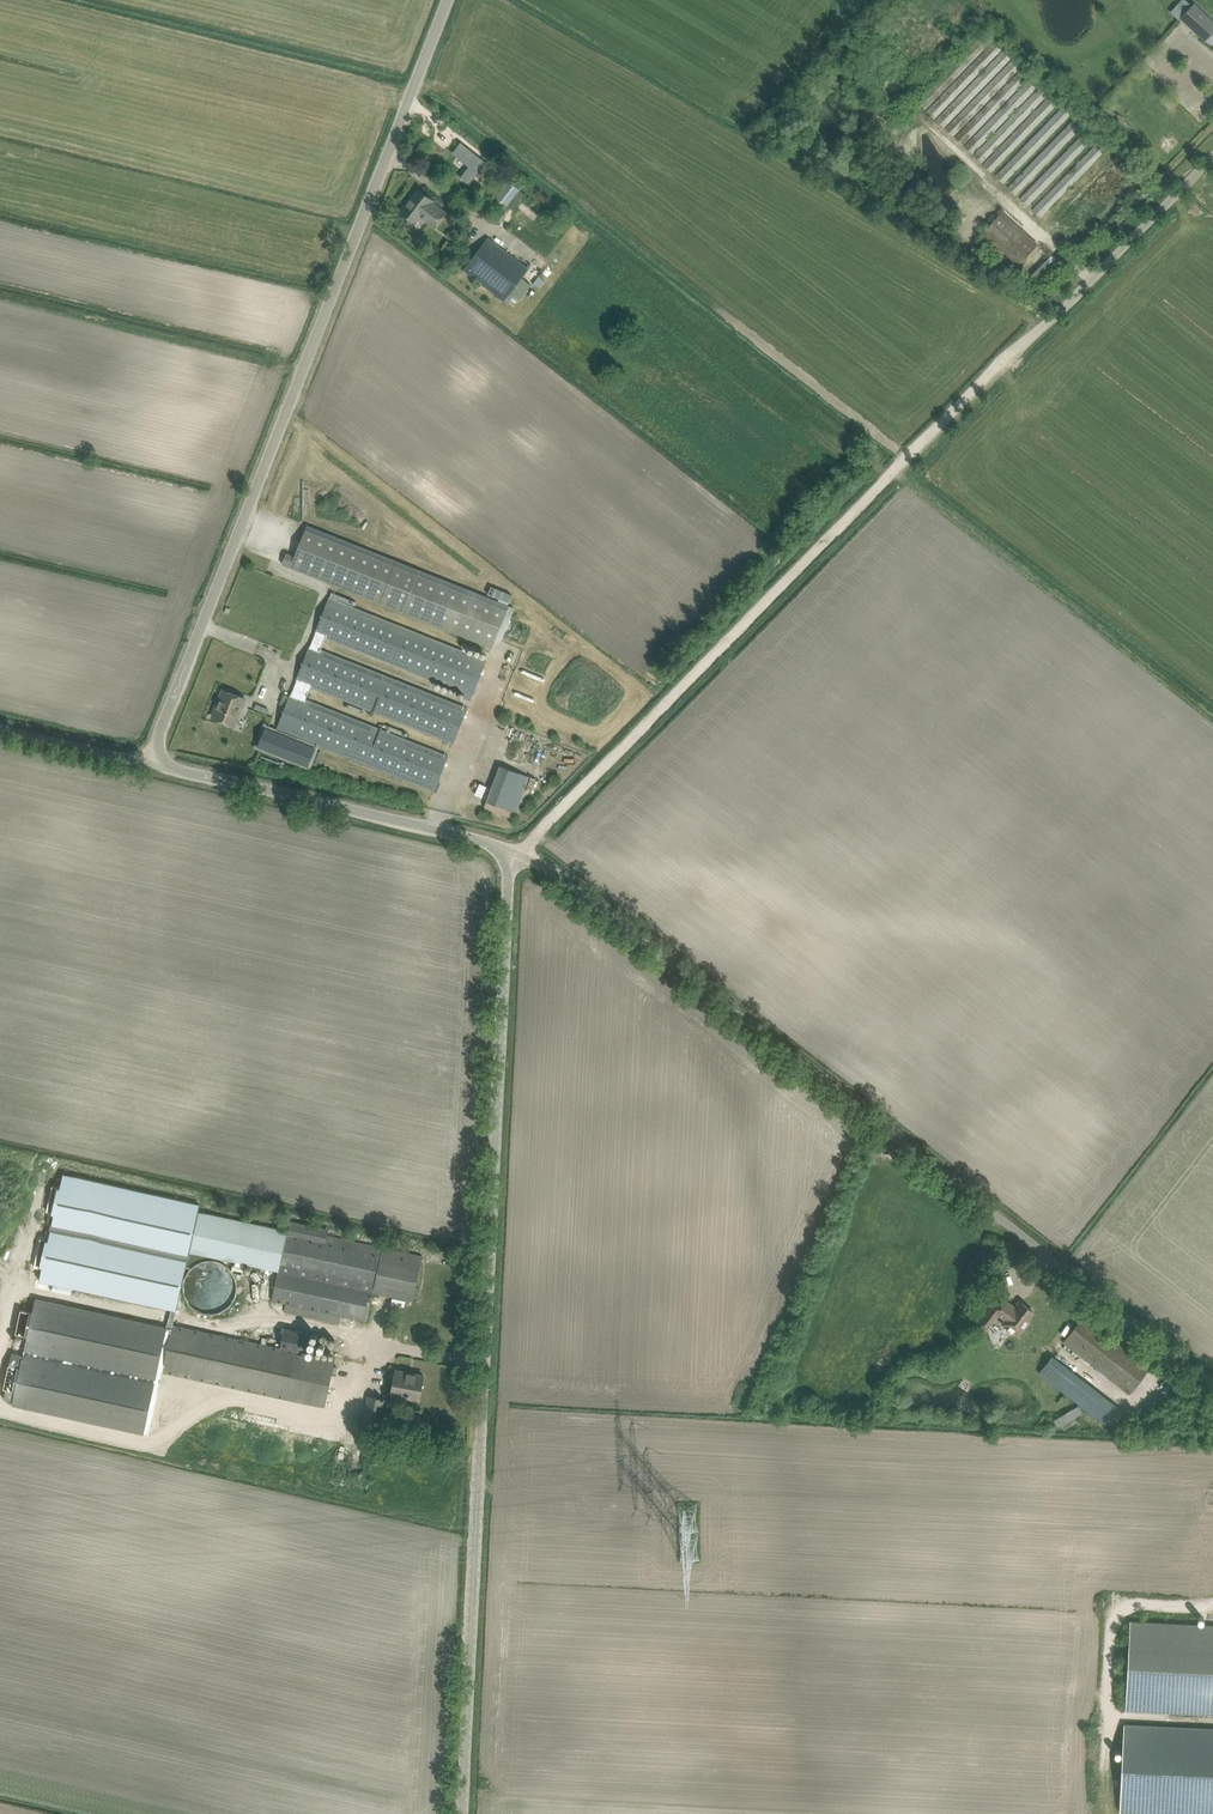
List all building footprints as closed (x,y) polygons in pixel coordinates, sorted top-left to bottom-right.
[(1194,4),(1181,18),(1202,38),(1211,28),(1212,30),(1212,22),(1194,4)] [(1053,115),(1059,123),(1071,114),(1064,106),(1053,115)] [(470,166),(461,178),(470,184),(487,162),(461,142),(453,153),(470,166)] [(508,181),(496,197),(507,205),(520,190),(508,181)] [(401,211),(411,219),(414,221),(419,214),(435,227),(445,213),(430,202),(432,200),(420,190),(411,201),(410,200),(401,211)] [(983,233),(1010,257),(1019,265),(1038,244),(1002,212),(983,233)] [(463,270),(504,301),(528,268),(488,238),(463,270)] [(1053,253),(1030,274),(1040,286),(1063,265),(1053,253)] [(539,287),(544,279),(539,276),(533,283),(539,287)] [(283,564),(492,647),(509,605),(308,525),(293,561),(285,558),(283,564)] [(329,598),(310,646),(277,728),(434,791),(448,756),(305,699),(311,685),(454,742),(468,709),(321,650),(326,638),(472,697),(486,661),(329,598)] [(222,701),(215,719),(234,727),(246,698),(223,690),(219,700),(222,701)] [(267,729),(260,747),(309,766),(316,748),(267,729)] [(500,765),(487,801),(516,813),(529,776),(500,765)] [(381,1255),(326,1242),(328,1228),(290,1220),(287,1230),(197,1210),(189,1251),(279,1271),(273,1299),(286,1302),(284,1312),(338,1323),(340,1314),(367,1320),(373,1292),(413,1301),(415,1291),(417,1292),(418,1288),(416,1288),(421,1262),(382,1253),(381,1255)] [(183,1285),(182,1291),(184,1297),(187,1302),(191,1307),(197,1311),(203,1314),(210,1315),(216,1314),(221,1312),(226,1309),(230,1306),(234,1300),(237,1294),(237,1285),(236,1279),(234,1274),(232,1271),(227,1265),(221,1262),(216,1260),(210,1259),(204,1260),(198,1262),(195,1264),(189,1269),(187,1272),(185,1275),(183,1280),(183,1285)] [(335,1359),(299,1351),(304,1332),(285,1327),(280,1347),(172,1323),(171,1328),(36,1298),(33,1312),(21,1309),(16,1333),(28,1336),(24,1354),(12,1352),(4,1388),(6,1388),(4,1399),(13,1401),(13,1405),(149,1435),(161,1372),(325,1407),(335,1359)] [(1017,1309),(1007,1301),(998,1313),(1008,1320),(1005,1324),(1017,1333),(1034,1312),(1022,1303),(1017,1309)] [(989,1311),(979,1324),(986,1330),(996,1317),(989,1311)] [(1063,1342),(1130,1394),(1152,1367),(1085,1314),(1063,1342)] [(1039,1373),(1106,1426),(1120,1408),(1087,1382),(1082,1378),(1053,1356),(1039,1373)] [(396,1370),(392,1394),(419,1400),(424,1375),(396,1370)] [(1129,1710),(1212,1714),(1212,1626),(1133,1622),(1129,1710)] [(1124,1724),(1120,1812),(1159,1813),(1212,1813),(1212,1728),(1124,1724)]
